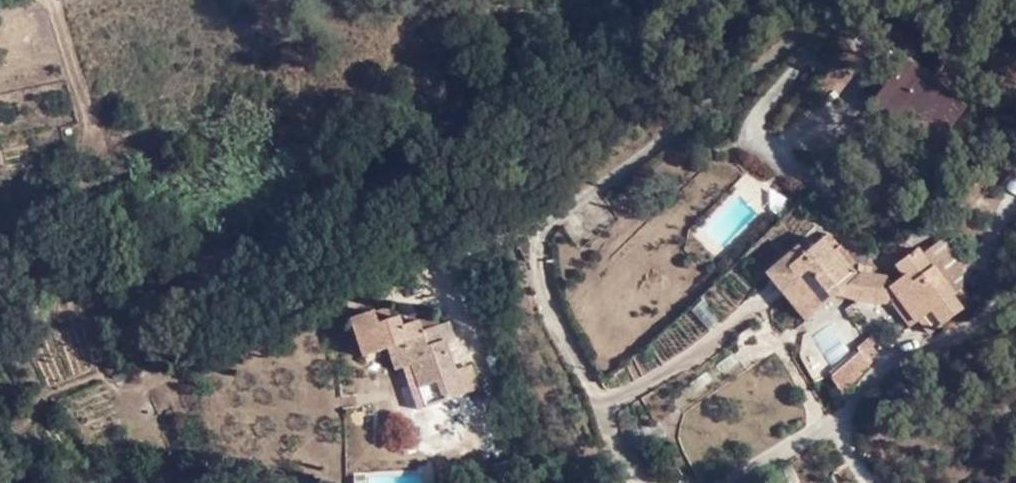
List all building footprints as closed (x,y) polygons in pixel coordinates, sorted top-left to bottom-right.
[(876,100),(936,145),(967,104),(906,59),(876,100)] [(567,226),(583,248),(621,223),(607,199),(567,226)] [(827,239),(806,253),(788,267),(798,280),(790,286),(814,315),(839,294),(893,304),(901,300),(913,318),(915,320),(917,319),(930,308),(942,323),(967,306),(940,277),(922,254),(916,247),(898,263),(904,273),(897,279),(858,272),(838,245),(834,249),(827,239)] [(938,240),(922,254),(940,277),(958,264),(938,240)] [(788,267),(806,253),(800,244),(768,270),(805,321),(814,315),(790,286),(798,280),(788,267)] [(901,300),(893,304),(909,326),(915,320),(913,318),(901,300)] [(917,319),(915,320),(928,333),(942,323),(930,308),(917,319)] [(394,371),(399,370),(410,367),(423,405),(461,395),(453,373),(444,342),(439,326),(434,317),(401,327),(398,318),(377,324),(374,313),(348,320),(362,358),(385,350),(394,371)] [(452,323),(439,326),(444,342),(457,340),(452,323)] [(855,358),(835,368),(829,377),(842,389),(881,348),(870,336),(855,348),(860,352),(855,358)] [(453,373),(461,395),(480,388),(472,365),(453,373)] [(410,367),(399,370),(413,409),(423,405),(410,367)]
